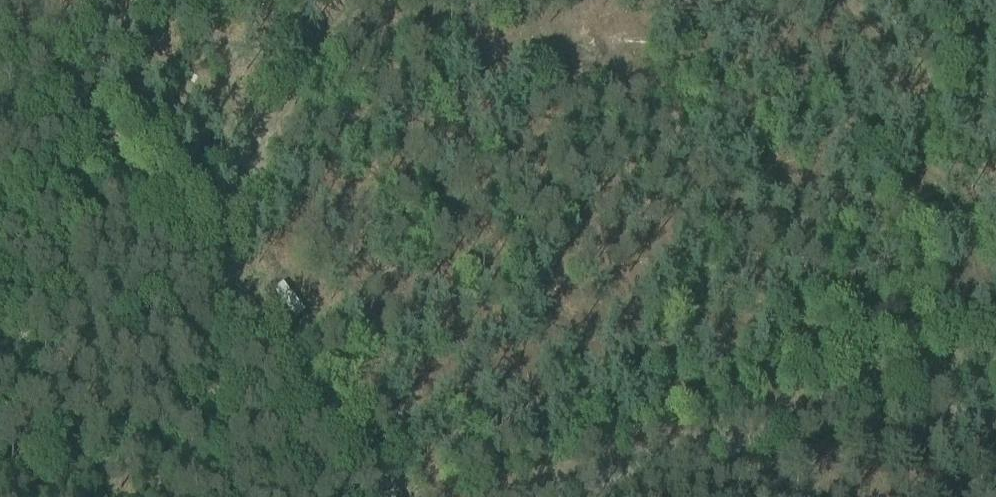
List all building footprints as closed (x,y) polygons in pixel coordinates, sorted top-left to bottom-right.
[(290,291),(280,299),(302,327),(312,320),(290,291)]
